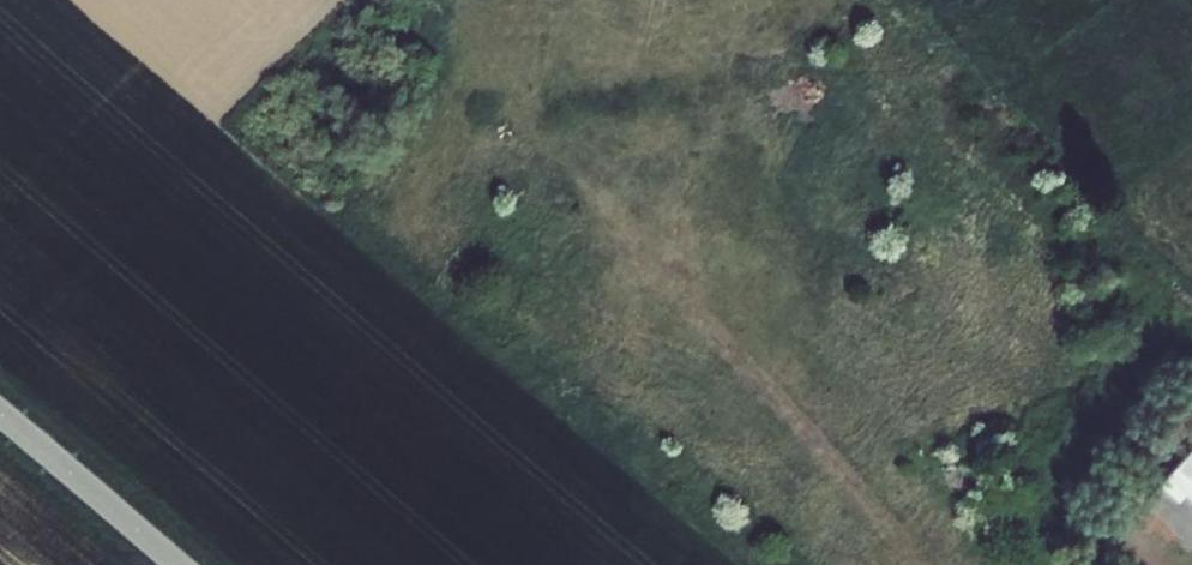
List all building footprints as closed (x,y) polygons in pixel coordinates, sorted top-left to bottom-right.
[(1187,458),(1136,514),(1191,564),(1191,463),(1187,458)]
